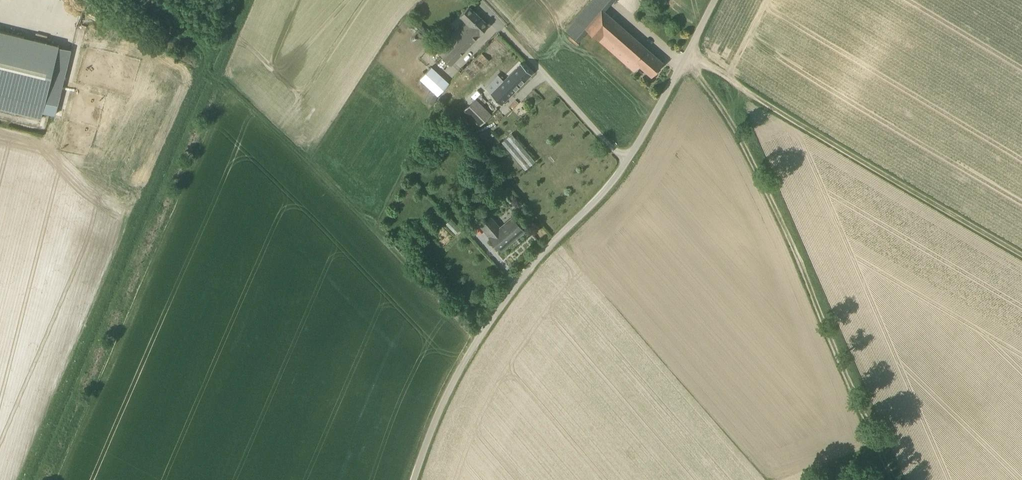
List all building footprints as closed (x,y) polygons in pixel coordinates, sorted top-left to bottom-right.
[(605,11),(614,0),(592,0),(566,30),(578,41),(587,30),(635,71),(640,66),(651,76),(663,62),(605,11)] [(489,25),(469,7),(469,6),(459,16),(465,22),(462,25),(461,24),(436,50),(451,65),(489,25)] [(59,45),(0,30),(0,108),(41,118),(44,102),(56,105),(69,49),(59,47),(59,45)] [(473,78),(490,61),(482,53),(465,70),(465,71),(448,88),(455,95),(472,78),(473,78)] [(501,105),(532,73),(521,63),(490,95),(501,105)] [(433,105),(437,95),(450,83),(432,66),(420,79),(431,89),(425,101),(433,105)] [(475,98),(463,110),(479,126),(491,114),(475,98)] [(500,140),(524,169),(535,160),(510,132),(500,140)] [(500,227),(490,215),(480,224),(490,236),(489,236),(501,250),(524,230),(512,217),(500,227)] [(457,233),(461,227),(449,219),(445,225),(457,233)]
